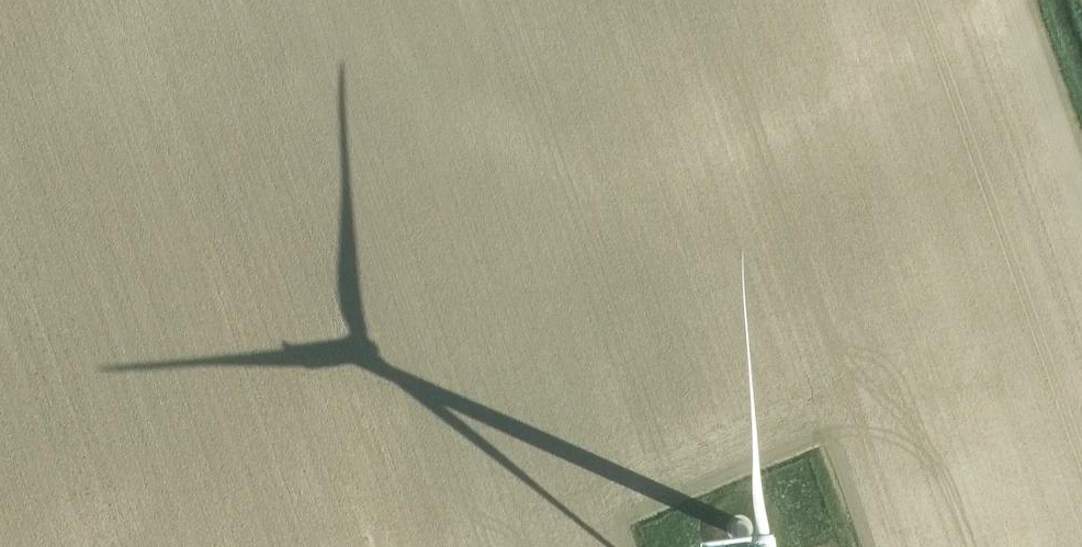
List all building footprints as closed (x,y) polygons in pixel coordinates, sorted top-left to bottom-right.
[(726,526),(726,531),(728,536),(732,539),(737,541),(742,541),(746,539),(750,535),(752,531),(752,526),(750,521),(746,518),(741,516),(736,516),(732,518),(728,521),(726,526)]
